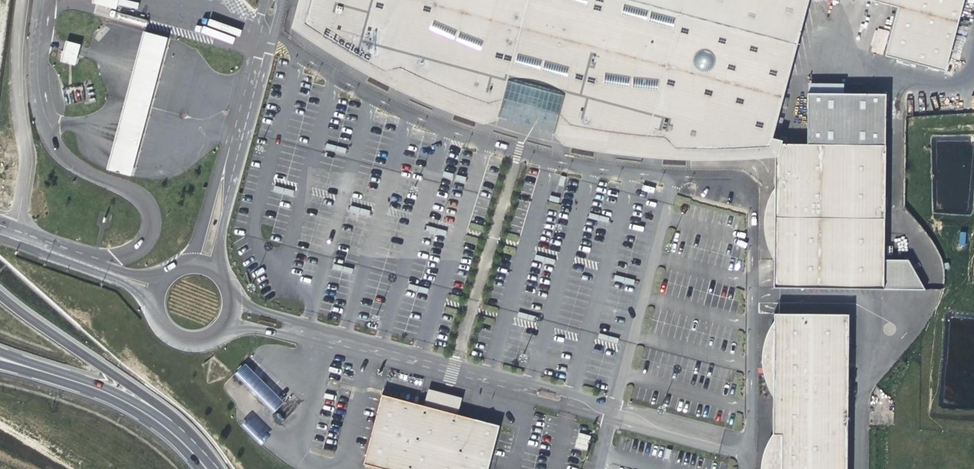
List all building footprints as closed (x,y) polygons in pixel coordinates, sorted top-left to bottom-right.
[(119,0),(93,0),(92,3),(116,9),(119,0)] [(404,71),(400,69),(385,72),(377,68),(364,61),(358,57),(351,54),(345,50),(338,46),(332,42),(325,38),(319,34),(311,28),(303,24),(310,0),(299,0),(292,28),(349,64),(412,96),(465,117),(483,124),(499,119),(499,118),(553,132),(553,134),(564,145),(618,154),(669,159),(730,160),(775,157),(775,144),(781,144),(782,141),(772,138),(770,147),(760,148),(751,149),(744,149),(736,150),(729,150),(721,150),(714,150),(706,150),(699,150),(691,150),(683,149),(675,149),(664,138),(652,138),(644,137),(635,136),(629,135),(622,135),(613,133),(606,132),(593,130),(585,129),(573,127),(569,126),(558,115),(548,112),(547,113),(546,113),(545,114),(544,114),(543,114),(541,114),(540,114),(539,113),(538,113),(537,112),(537,111),(536,110),(536,109),(526,106),(525,107),(524,108),(523,108),(521,109),(520,109),(519,108),(518,108),(517,108),(517,107),(516,107),(514,105),(514,104),(514,103),(503,100),(488,104),(466,97),(439,86),(424,80),(404,71)] [(303,24),(311,28),(319,34),(325,38),(332,42),(338,46),(345,50),(351,54),(358,57),(364,61),(377,68),(385,72),(400,69),(404,71),(424,80),(439,86),(466,97),(488,104),(503,100),(514,103),(514,104),(514,105),(516,107),(517,107),(517,108),(518,108),(519,108),(520,109),(521,109),(523,108),(524,108),(525,107),(526,106),(536,109),(536,110),(537,111),(537,112),(538,113),(539,113),(540,114),(541,114),(543,114),(544,114),(545,114),(546,113),(547,113),(548,112),(558,115),(569,126),(573,127),(585,129),(593,130),(606,132),(613,133),(622,135),(629,135),(635,136),(644,137),(652,138),(664,138),(675,149),(683,149),(691,150),(699,150),(706,150),(714,150),(721,150),(729,150),(736,150),(744,149),(751,149),(760,148),(770,147),(772,138),(809,0),(310,0),(303,24)] [(897,8),(884,56),(945,72),(964,0),(869,0),(897,8)] [(168,39),(142,32),(105,167),(132,176),(168,39)] [(75,61),(62,57),(61,61),(75,65),(81,45),(66,41),(63,51),(77,55),(75,61)] [(63,51),(62,51),(60,57),(62,57),(75,61),(77,55),(63,51)] [(346,149),(328,144),(326,149),(345,154),(346,149)] [(884,261),(885,145),(781,144),(775,144),(775,157),(775,187),(774,259),(884,261)] [(560,199),(566,177),(557,175),(551,196),(560,199)] [(294,190),(275,185),(274,191),(293,196),(294,190)] [(774,259),(775,187),(770,197),(766,206),(766,209),(765,212),(764,215),(764,219),(764,223),(764,227),(764,231),(764,232),(765,235),(766,240),(767,243),(768,248),(772,256),(773,257),(774,259)] [(609,217),(590,213),(589,218),(608,223),(609,217)] [(428,226),(426,231),(445,236),(446,231),(428,226)] [(883,289),(884,261),(774,259),(773,288),(883,289)] [(333,269),(352,274),(353,268),(334,263),(333,269)] [(614,280),(633,285),(634,280),(616,275),(614,280)] [(538,317),(519,312),(518,317),(536,322),(538,317)] [(849,314),(774,313),(774,321),(773,397),(773,433),(773,435),(781,435),(781,468),(847,468),(849,314)] [(773,397),(774,321),(771,326),(767,334),(763,346),(762,355),(763,372),(764,376),(767,386),(769,390),(773,397)] [(599,333),(597,339),(616,344),(617,338),(599,333)] [(287,397),(248,358),(231,376),(270,414),(287,397)] [(458,415),(462,398),(429,389),(424,406),(441,410),(442,403),(457,407),(455,414),(458,415)] [(499,426),(458,415),(455,414),(457,407),(442,403),(441,410),(424,406),(382,395),(363,464),(382,468),(488,468),(499,426)] [(260,443),(271,432),(251,412),(240,424),(260,443)] [(588,450),(590,435),(577,433),(576,449),(588,450)] [(781,435),(773,435),(773,433),(771,436),(770,438),(768,441),(767,444),(763,455),(761,462),(761,468),(781,468),(781,435)]
